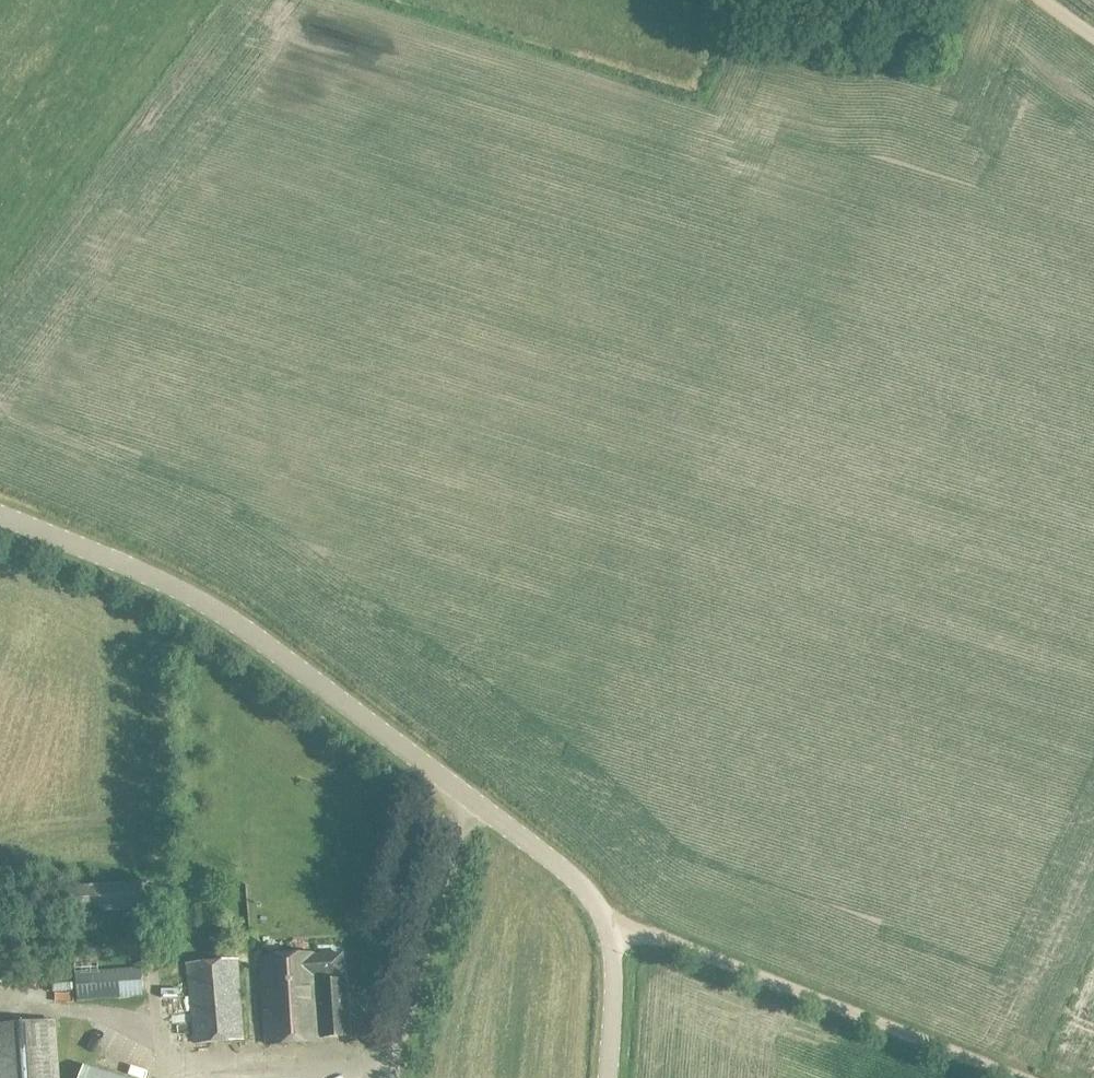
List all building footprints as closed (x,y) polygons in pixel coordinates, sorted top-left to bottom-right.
[(136,882),(76,885),(78,911),(137,908),(136,882)] [(238,945),(189,949),(195,1043),(244,1039),(238,945)] [(341,954),(261,960),(268,1044),(321,1040),(321,1037),(350,1035),(345,973),(343,973),(341,954)] [(141,967),(76,972),(78,999),(143,994),(141,967)] [(0,1025),(0,1077),(60,1077),(56,1020),(0,1025)] [(82,1077),(121,1077),(86,1067),(82,1077)]
